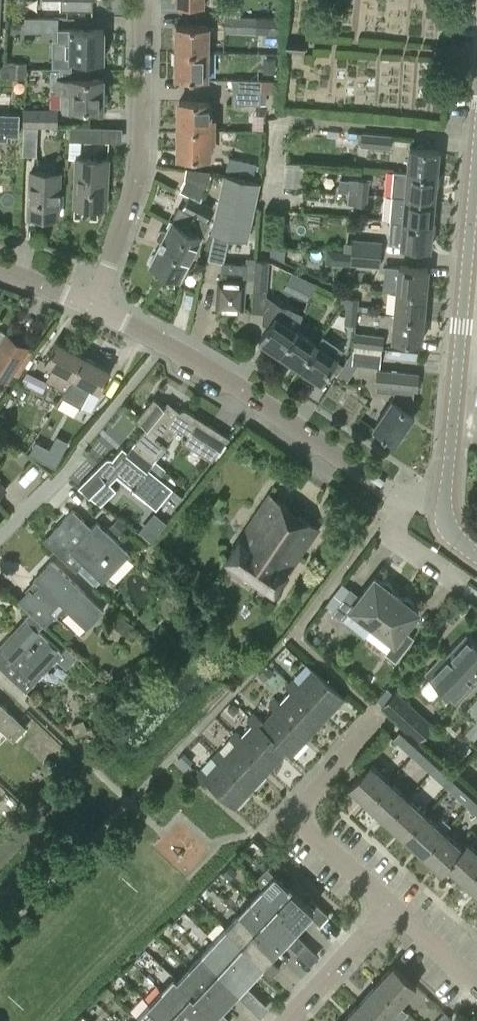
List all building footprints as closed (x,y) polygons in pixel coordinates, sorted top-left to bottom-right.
[(94,0),(62,0),(62,9),(93,9),(94,0)] [(227,31),(258,32),(258,16),(227,15),(227,31)] [(444,15),(422,17),(424,47),(447,45),(444,15)] [(54,31),(54,17),(26,16),(26,30),(54,31)] [(20,22),(7,21),(7,34),(14,34),(20,29),(20,22)] [(177,51),(209,51),(210,25),(177,24),(177,51)] [(105,59),(105,29),(72,28),(72,29),(59,28),(59,41),(71,41),(70,58),(105,59)] [(304,55),(305,37),(287,35),(286,53),(304,55)] [(209,51),(177,51),(177,77),(209,77),(209,51)] [(375,52),(356,52),(356,72),(404,71),(403,57),(375,58),(375,52)] [(25,65),(9,64),(9,78),(25,79),(25,65)] [(105,77),(92,77),(92,69),(61,68),(61,78),(60,78),(60,90),(72,90),(72,107),(105,107),(105,77)] [(234,90),(262,91),(275,92),(275,80),(234,78),(234,90)] [(234,90),(233,103),(262,104),(262,91),(234,90)] [(179,128),(215,128),(215,117),(210,117),(210,101),(197,101),(197,100),(179,100),(179,128)] [(57,125),(57,109),(23,108),(23,124),(57,125)] [(8,140),(9,135),(20,135),(21,113),(0,112),(0,139),(8,140)] [(38,155),(39,125),(25,125),(23,154),(38,155)] [(70,141),(102,141),(102,126),(70,126),(70,141)] [(215,128),(179,128),(179,156),(197,156),(197,155),(210,156),(210,139),(215,139),(215,128)] [(394,135),(363,132),(362,145),(392,148),(394,135)] [(409,172),(438,174),(440,149),(411,147),(409,172)] [(227,168),(255,175),(258,163),(230,156),(227,168)] [(107,207),(109,159),(78,158),(76,206),(107,207)] [(212,171),(187,168),(186,179),(181,190),(190,194),(183,207),(181,206),(151,264),(166,272),(202,198),(203,199),(209,188),(212,171)] [(58,217),(60,172),(31,171),(30,216),(58,217)] [(213,231),(248,239),(261,180),(225,172),(213,231)] [(393,195),(436,199),(438,174),(409,172),(409,173),(395,172),(393,195)] [(349,191),(369,192),(370,180),(350,178),(349,191)] [(369,192),(349,191),(353,192),(353,200),(357,200),(356,205),(368,205),(369,192)] [(405,220),(433,223),(436,199),(393,195),(393,196),(407,197),(405,220)] [(202,198),(166,272),(181,279),(211,220),(209,218),(214,205),(203,199),(202,198)] [(328,216),(327,223),(342,224),(343,217),(328,216)] [(433,223),(405,220),(402,245),(431,248),(433,223)] [(220,259),(225,235),(209,232),(204,256),(220,259)] [(354,238),(353,251),(382,254),(383,240),(354,238)] [(284,261),(286,246),(271,245),(271,254),(284,261)] [(382,254),(353,251),(352,263),(381,266),(382,254)] [(253,288),(255,288),(267,289),(269,260),(255,259),(253,288)] [(384,289),(427,293),(429,268),(386,264),(384,289)] [(245,307),(246,278),(246,267),(226,266),(225,278),(219,278),(218,306),(245,307)] [(306,295),(309,275),(287,272),(284,292),(306,295)] [(333,303),(337,293),(323,287),(319,297),(333,303)] [(396,314),(425,317),(427,293),(384,289),(399,290),(396,314)] [(358,310),(359,298),(347,297),(346,309),(358,310)] [(286,308),(273,299),(264,313),(264,323),(269,326),(261,339),(282,353),(297,329),(288,323),(295,310),(287,306),(286,308)] [(357,323),(358,310),(346,309),(345,322),(357,323)] [(425,317),(396,314),(394,339),(422,342),(425,317)] [(302,366),(317,343),(297,329),(282,353),(282,357),(287,360),(291,359),(302,366)] [(383,348),(384,335),(355,332),(353,346),(383,348)] [(30,347),(8,334),(0,348),(0,376),(9,382),(30,347)] [(322,380),(338,357),(343,348),(324,335),(318,343),(317,343),(302,366),(322,380)] [(66,390),(84,358),(57,343),(45,363),(54,368),(47,380),(66,390)] [(380,366),(382,353),(354,350),(352,363),(380,366)] [(81,406),(84,400),(91,389),(99,393),(111,373),(84,358),(66,390),(63,396),(81,406)] [(336,375),(337,374),(343,364),(336,359),(329,370),(336,375)] [(418,389),(420,372),(379,368),(377,389),(395,391),(394,399),(392,399),(374,425),(384,432),(383,433),(386,435),(387,434),(397,441),(416,413),(414,412),(417,389),(418,389)] [(135,442),(155,458),(156,459),(169,443),(167,442),(179,427),(190,434),(184,442),(211,459),(230,436),(187,410),(183,410),(180,411),(167,401),(163,406),(153,399),(136,420),(146,428),(135,442)] [(29,453),(44,461),(50,448),(35,441),(29,453)] [(155,458),(135,442),(128,450),(123,446),(114,457),(110,457),(107,458),(79,486),(102,504),(118,488),(111,481),(119,474),(133,485),(131,487),(157,508),(173,487),(149,467),(155,460),(156,459),(155,458)] [(149,467),(159,476),(166,468),(155,460),(149,467)] [(274,592),(318,528),(269,494),(225,559),(274,592)] [(103,581),(131,552),(99,520),(93,527),(74,509),(45,539),(77,569),(84,562),(101,579),(103,581)] [(118,533),(125,526),(115,517),(108,524),(118,533)] [(150,541),(157,533),(145,523),(138,530),(150,541)] [(105,610),(97,601),(53,560),(35,578),(42,584),(34,592),(31,588),(20,600),(31,611),(45,623),(46,624),(56,613),(53,610),(61,601),(88,628),(105,610)] [(94,587),(101,579),(84,562),(77,569),(94,587)] [(205,573),(194,564),(190,569),(201,578),(205,573)] [(381,580),(381,581),(375,577),(360,596),(351,588),(333,612),(364,636),(397,594),(393,590),(393,589),(393,588),(393,586),(392,585),(392,584),(391,583),(390,582),(388,580),(385,580),(383,580),(381,580)] [(403,597),(402,598),(397,594),(364,636),(365,637),(373,626),(394,642),(386,653),(396,661),(414,638),(405,630),(419,611),(414,607),(414,606),(414,605),(414,603),(414,602),(414,601),(413,600),(411,599),(411,598),(409,597),(407,597),(406,597),(405,597),(403,597)] [(444,613),(452,622),(461,612),(453,604),(444,613)] [(31,611),(26,616),(26,617),(0,645),(0,665),(27,691),(58,659),(68,668),(79,656),(70,647),(64,653),(39,629),(45,623),(31,611)] [(115,625),(124,633),(132,625),(123,617),(115,625)] [(435,698),(444,688),(458,701),(475,682),(473,680),(476,676),(476,646),(466,636),(448,655),(446,654),(428,673),(432,677),(423,686),(423,691),(430,698),(435,698)] [(267,666),(258,675),(265,682),(274,672),(267,666)] [(290,684),(327,718),(345,699),(316,672),(302,686),(295,679),(290,684)] [(273,703),(310,736),(327,718),(290,684),(288,686),(295,693),(285,705),(278,698),(273,703)] [(420,741),(434,724),(396,690),(382,706),(420,741)] [(466,710),(476,720),(476,698),(466,710)] [(15,740),(27,727),(0,701),(0,725),(15,740)] [(233,714),(239,708),(233,702),(227,708),(233,714)] [(251,716),(292,755),(310,736),(273,703),(271,705),(278,712),(267,723),(255,712),(251,716)] [(233,735),(271,770),(288,751),(292,755),(251,716),(248,719),(256,727),(245,738),(237,731),(233,735)] [(466,732),(475,740),(476,737),(476,720),(466,732)] [(412,756),(418,749),(400,732),(393,739),(412,756)] [(216,753),(254,788),(271,770),(233,735),(231,738),(239,745),(228,757),(220,749),(216,753)] [(418,749),(412,756),(430,773),(437,766),(418,749)] [(193,760),(183,751),(177,757),(187,766),(193,760)] [(254,788),(216,753),(214,756),(221,764),(211,775),(203,768),(197,775),(206,783),(208,781),(236,807),(254,788)] [(44,765),(47,768),(51,768),(54,765),(55,761),(52,758),(48,758),(45,760),(44,765)] [(369,804),(389,781),(371,764),(350,787),(369,804)] [(437,766),(430,773),(449,789),(455,782),(437,766)] [(389,781),(369,804),(387,821),(408,798),(389,781)] [(455,782),(449,789),(467,806),(473,799),(455,782)] [(408,798),(387,821),(405,837),(426,814),(408,798)] [(467,806),(476,815),(476,802),(473,799),(467,806)] [(426,814),(405,837),(408,840),(406,843),(414,849),(416,847),(424,854),(444,831),(426,814)] [(444,831),(424,854),(442,871),(468,842),(467,841),(462,847),(444,831)] [(442,871),(447,865),(465,882),(476,869),(476,850),(468,842),(442,871)] [(238,871),(231,864),(223,873),(230,880),(238,871)] [(465,882),(476,892),(476,869),(465,882)] [(292,882),(289,885),(277,874),(265,887),(285,906),(281,911),(298,926),(309,914),(321,925),(330,916),(312,898),(308,903),(304,899),(307,896),(292,882)] [(280,934),(298,950),(306,942),(294,931),(298,926),(281,911),(285,906),(265,887),(252,901),(283,930),(280,934)] [(256,937),(273,953),(286,939),(297,950),(298,950),(280,934),(283,930),(252,901),(240,914),(260,933),(256,937)] [(255,960),(273,977),(281,968),(269,957),(273,953),(256,937),(260,933),(240,914),(228,927),(259,956),(255,960)] [(232,963),(249,979),(261,966),(273,977),(255,960),(259,956),(228,927),(216,940),(236,959),(232,963)] [(230,987),(248,1003),(256,994),(245,983),(249,979),(232,963),(236,959),(216,940),(203,953),(234,983),(230,987)] [(208,989),(224,1005),(236,992),(248,1003),(230,987),(234,983),(203,953),(191,966),(211,985),(208,989)] [(215,1020),(231,1020),(232,1020),(220,1009),(224,1005),(208,989),(211,985),(191,966),(179,980),(207,1006),(203,1010),(209,1015),(215,1020)] [(377,985),(400,1006),(417,987),(394,966),(377,985)] [(188,1020),(204,1020),(209,1015),(203,1010),(207,1006),(179,980),(175,976),(163,989),(184,1009),(180,1013),(188,1020)] [(380,1020),(387,1020),(400,1006),(377,985),(360,1003),(380,1020)] [(163,989),(150,1003),(170,1020),(188,1020),(180,1013),(184,1009),(163,989)] [(150,1003),(138,1016),(144,1020),(170,1020),(150,1003)] [(360,1003),(344,1020),(380,1020),(360,1003)] [(453,1018),(446,1012),(438,1020),(450,1020),(453,1018)]
